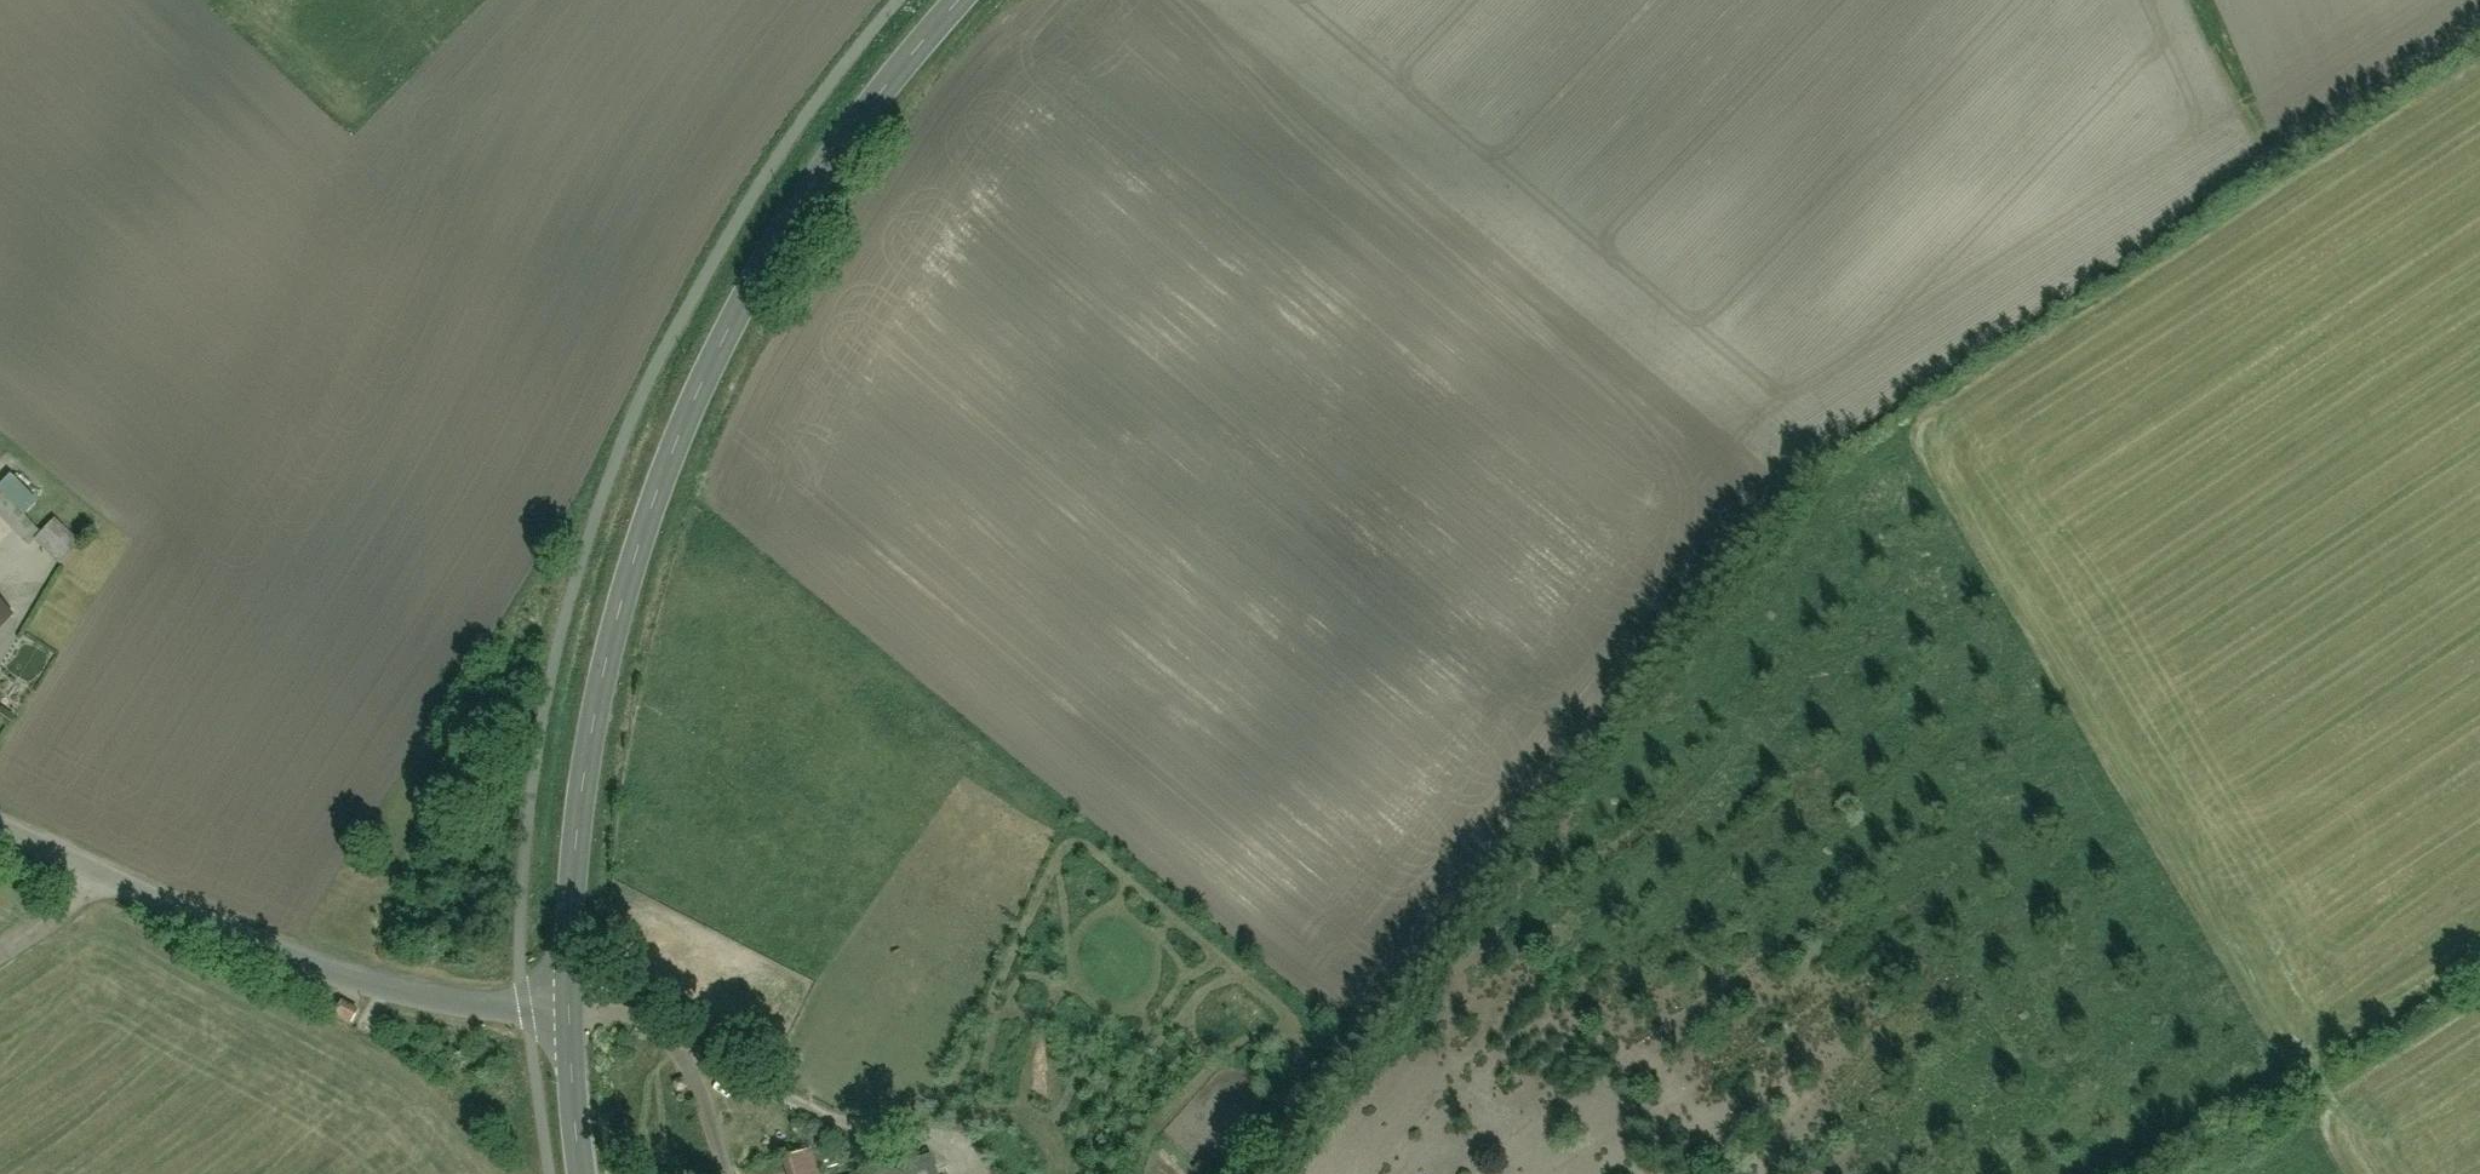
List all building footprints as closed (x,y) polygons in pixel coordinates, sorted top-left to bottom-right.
[(0,492),(0,514),(26,538),(37,526),(64,551),(78,536),(45,506),(32,521),(0,492)] [(824,1148),(783,1162),(787,1173),(833,1173),(824,1148)] [(935,1153),(871,1173),(942,1173),(935,1153)]
